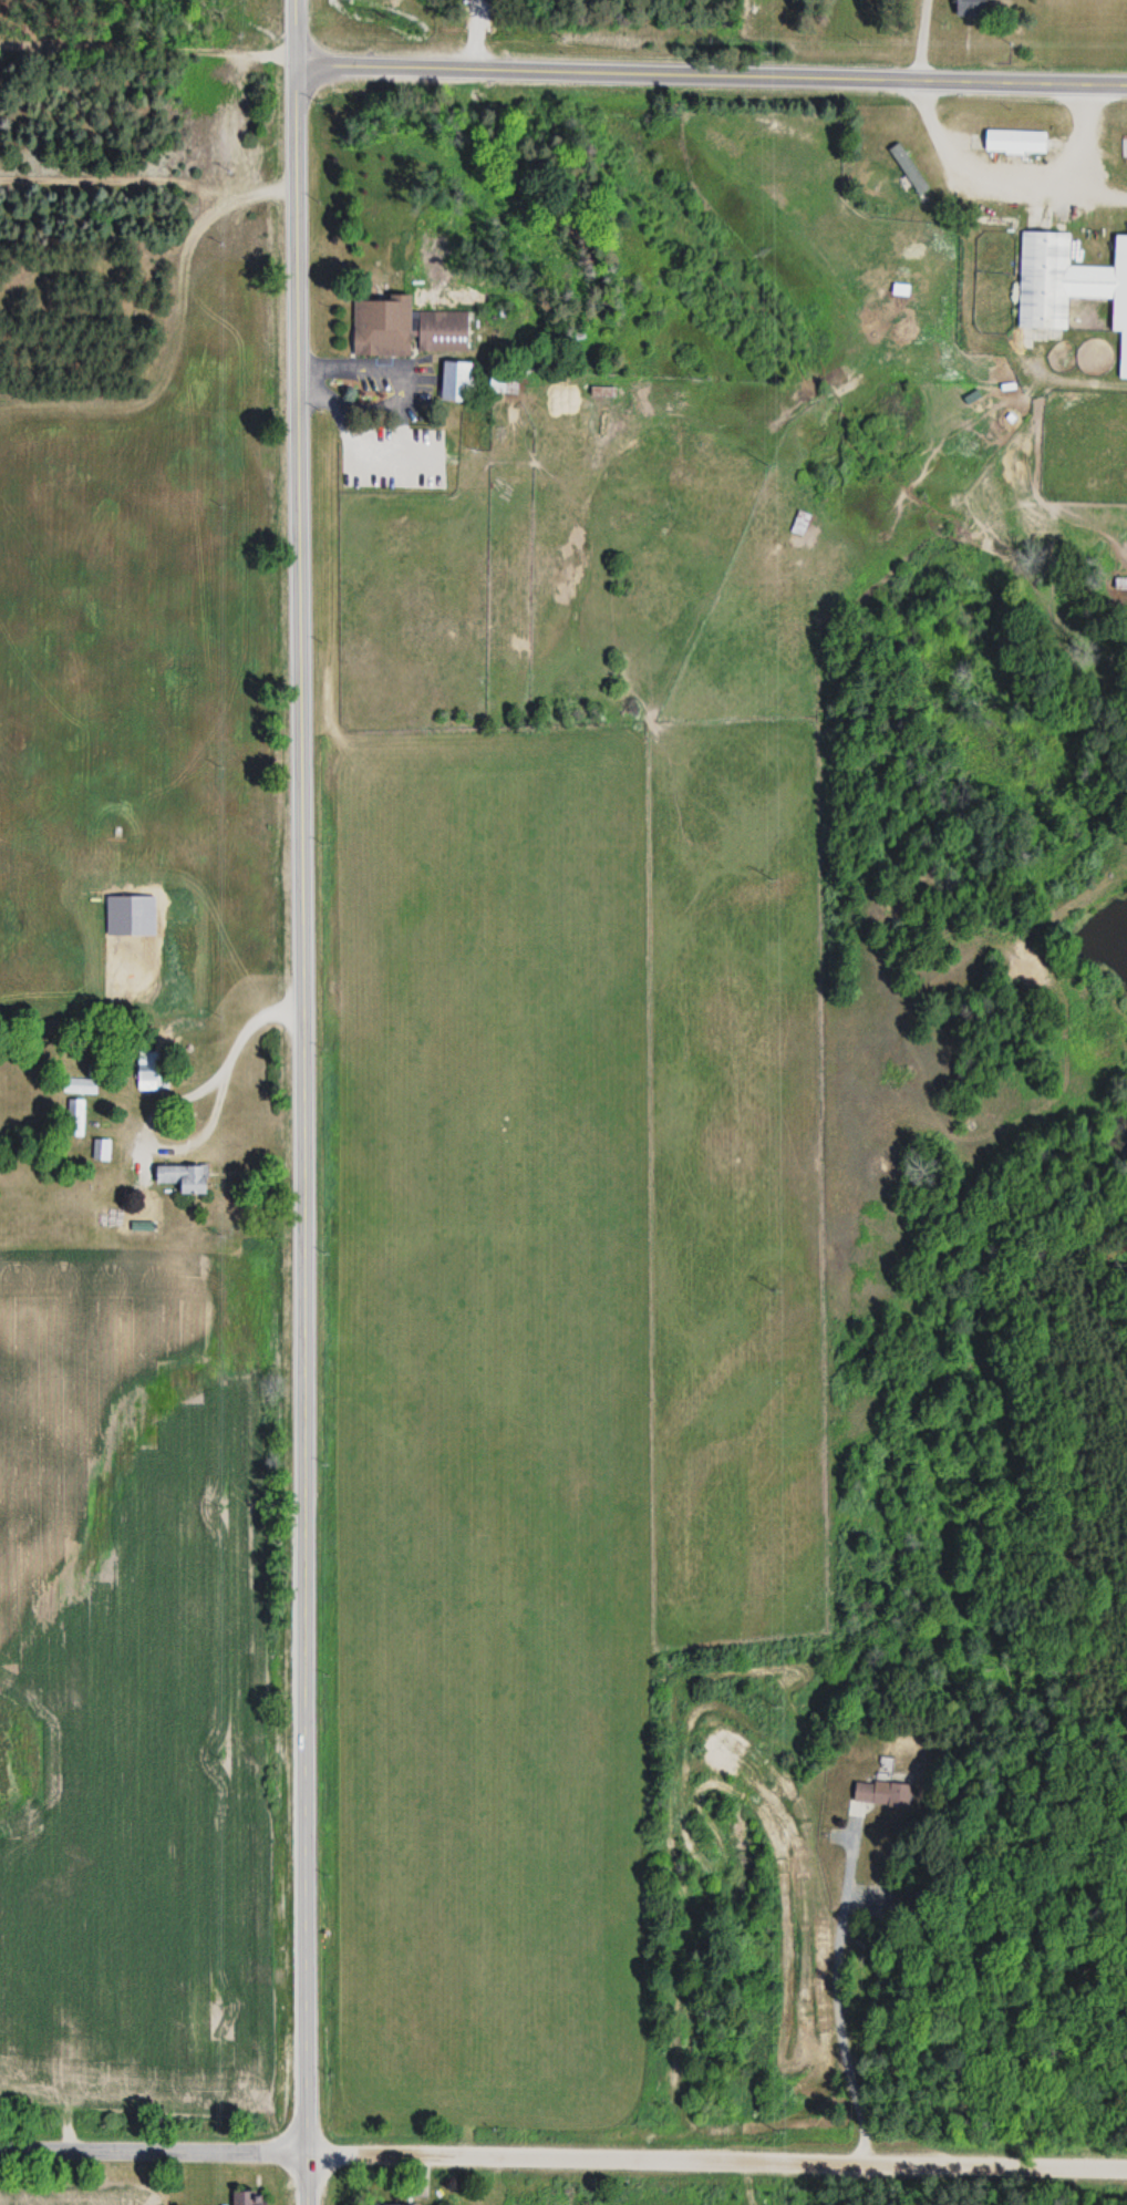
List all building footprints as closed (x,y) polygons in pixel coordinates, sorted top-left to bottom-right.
[(990,17),(990,0),(956,0),(956,17),(990,17)] [(985,154),(1046,154),(1046,131),(985,131),(985,154)] [(929,190),(899,143),(888,150),(919,196),(929,190)] [(1115,236),(1114,269),(1069,267),(1070,234),(1021,232),(1018,329),(1066,330),(1068,298),(1113,300),(1111,332),(1121,332),(1119,379),(1126,380),(1126,236),(1115,236)] [(353,298),(353,357),(410,357),(410,298),(353,298)] [(468,312),(418,312),(419,352),(468,351),(468,312)] [(475,378),(470,377),(471,362),(443,362),(441,401),(475,402),(475,378)] [(790,533),(801,538),(810,517),(798,513),(790,533)] [(1114,579),(1114,591),(1126,591),(1126,579),(1114,579)] [(137,1052),(137,1091),(156,1091),(156,1052),(137,1052)] [(179,1185),(179,1196),(207,1196),(207,1167),(155,1167),(155,1185),(179,1185)] [(852,1803),(907,1810),(910,1787),(855,1780),(852,1803)] [(262,2189),(235,2189),(235,2204),(262,2204),(262,2189)]
